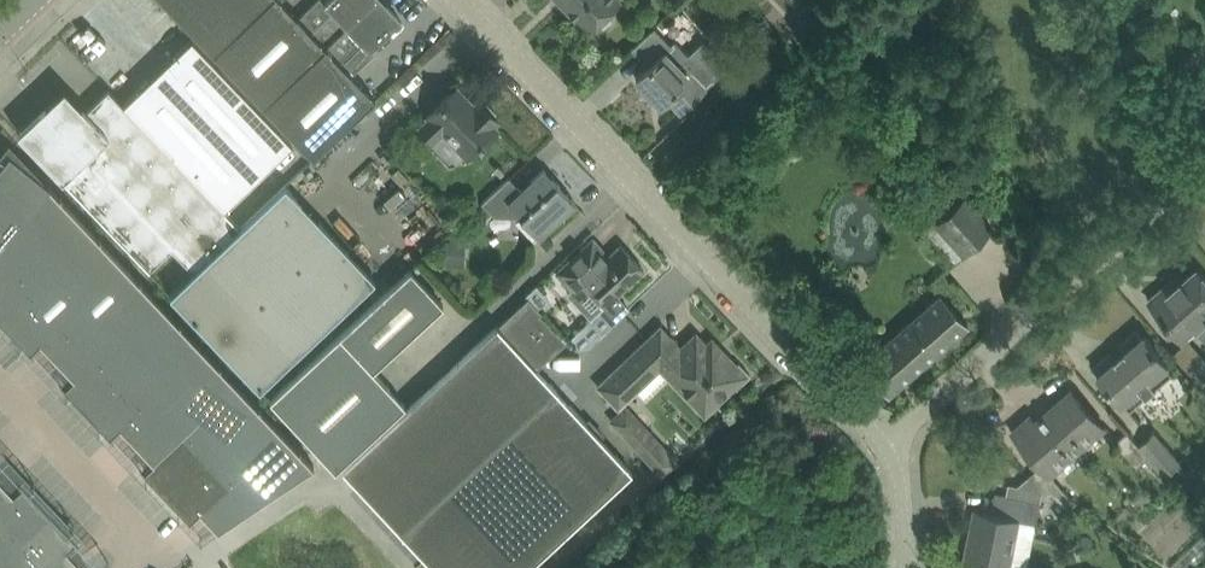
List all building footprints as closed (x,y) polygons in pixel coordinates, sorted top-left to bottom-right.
[(213,52),(268,0),(164,0),(213,52)] [(213,52),(263,104),(286,83),(326,45),(282,0),(268,0),(213,52)] [(286,128),(314,157),(376,97),(353,72),(374,52),(370,48),(400,20),(401,21),(402,20),(384,0),(373,0),(326,45),(286,83),(263,104),(286,128)] [(299,18),(326,45),(373,0),(325,0),(325,1),(324,0),(318,0),(299,18)] [(588,30),(589,31),(600,21),(602,24),(614,13),(611,10),(622,0),(564,0),(565,1),(562,3),(588,30)] [(807,16),(791,31),(803,43),(823,24),(811,12),(810,13),(807,16)] [(661,103),(668,97),(681,111),(729,65),(704,39),(689,54),(675,40),(671,44),(655,26),(632,48),(648,66),(636,77),(661,103)] [(192,37),(123,103),(225,209),(294,143),(192,37)] [(443,130),(468,155),(468,156),(469,155),(476,148),(498,127),(495,124),(499,119),(495,115),(496,111),(488,102),(484,103),(480,99),(475,103),(458,85),(428,114),(430,116),(419,126),(433,140),(443,130)] [(172,247),(194,270),(240,226),(225,209),(123,103),(109,88),(86,109),(65,87),(18,131),(150,269),(172,247)] [(390,144),(382,151),(391,160),(398,153),(390,144)] [(49,182),(49,181),(10,150),(0,163),(0,243),(49,182)] [(521,215),(539,235),(558,217),(565,218),(566,210),(576,201),(558,181),(557,182),(544,168),(522,189),(510,176),(483,201),(495,215),(510,202),(521,215)] [(8,322),(100,235),(49,182),(0,243),(0,314),(8,322)] [(240,226),(194,270),(194,271),(170,293),(260,388),(376,278),(286,183),(241,226),(240,226)] [(936,221),(964,253),(994,227),(966,195),(936,221)] [(510,202),(495,215),(521,215),(510,202)] [(41,338),(57,355),(140,278),(100,235),(8,322),(31,347),(41,338)] [(576,253),(557,271),(573,288),(571,290),(568,293),(592,318),(605,305),(618,319),(630,307),(618,294),(627,285),(644,269),(621,244),(610,254),(593,237),(576,253)] [(443,239),(442,265),(465,267),(466,240),(443,239)] [(271,398),(336,468),(406,403),(374,368),(444,303),(411,268),(271,398)] [(1151,301),(1167,319),(1184,339),(1198,327),(1204,321),(1204,275),(1199,269),(1185,282),(1172,293),(1167,287),(1151,301)] [(120,422),(137,440),(220,362),(140,278),(57,355),(75,373),(65,383),(110,431),(120,422)] [(529,296),(542,310),(551,303),(537,288),(529,296)] [(862,363),(890,394),(968,325),(941,294),(862,363)] [(480,341),(343,468),(436,567),(527,567),(632,470),(535,365),(562,340),(538,314),(542,310),(529,296),(480,341)] [(618,319),(605,305),(592,318),(563,344),(568,349),(585,349),(618,319)] [(661,325),(598,385),(619,406),(637,389),(646,398),(669,376),(699,407),(705,414),(722,397),(747,374),(728,354),(723,360),(707,343),(697,332),(681,347),(661,325)] [(1127,402),(1132,409),(1175,372),(1170,365),(1172,363),(1146,334),(1144,336),(1138,329),(1121,344),(1126,351),(1119,357),(1113,351),(1096,366),(1101,372),(1099,374),(1125,404),(1127,402)] [(1202,385),(1204,382),(1204,362),(1189,343),(1176,353),(1202,385)] [(220,362),(137,440),(154,458),(144,467),(190,516),(200,506),(216,523),(218,526),(314,462),(220,362)] [(1053,492),(1069,504),(1074,499),(1052,474),(1107,426),(1074,389),(1037,421),(1033,416),(1015,432),(1044,465),(1031,475),(1049,496),(1053,492)] [(628,402),(611,418),(655,466),(664,475),(681,460),(679,458),(691,447),(688,443),(668,446),(649,425),(651,419),(644,411),(638,413),(628,402)] [(1138,467),(1150,456),(1141,445),(1129,431),(1117,441),(1138,467)] [(1141,445),(1150,456),(1151,456),(1167,476),(1183,463),(1156,432),(1141,445)] [(50,508),(23,480),(14,489),(0,475),(0,555),(50,508)] [(1006,567),(1013,567),(1023,519),(1039,523),(1043,503),(998,494),(995,511),(977,508),(967,560),(1006,567)] [(1132,501),(1123,509),(1130,517),(1139,509),(1132,501)] [(50,508),(0,555),(0,567),(88,567),(66,545),(76,536),(50,508)] [(614,510),(599,524),(607,532),(621,519),(614,510)]
